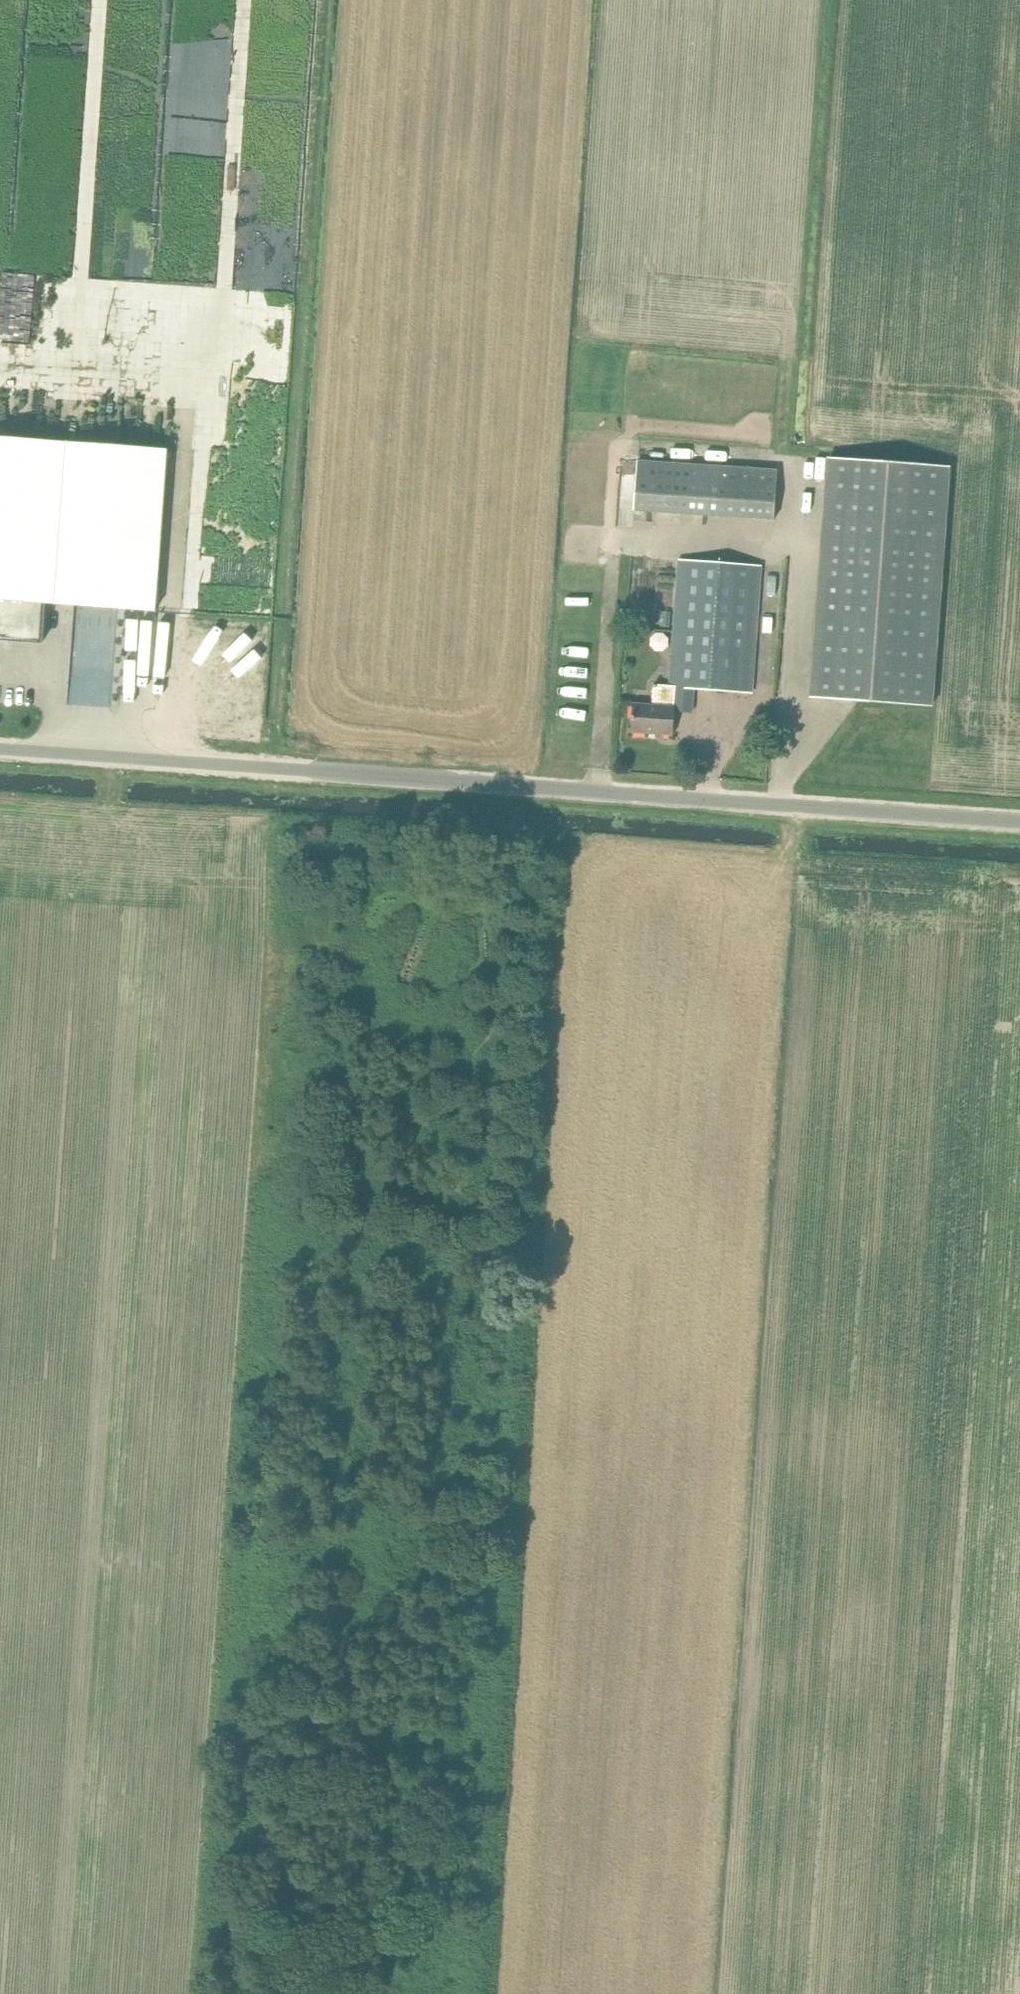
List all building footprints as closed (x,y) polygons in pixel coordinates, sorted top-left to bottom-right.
[(8,637),(8,639),(43,641),(46,603),(45,603),(45,602),(156,610),(167,449),(0,437),(0,636),(8,637)] [(826,456),(809,695),(933,704),(950,465),(826,456)] [(774,520),(777,469),(637,459),(634,510),(774,520)] [(752,692),(761,566),(761,564),(680,558),(671,684),(654,682),(653,703),(633,702),(631,731),(673,734),(675,710),(693,711),(694,688),(752,692)]
